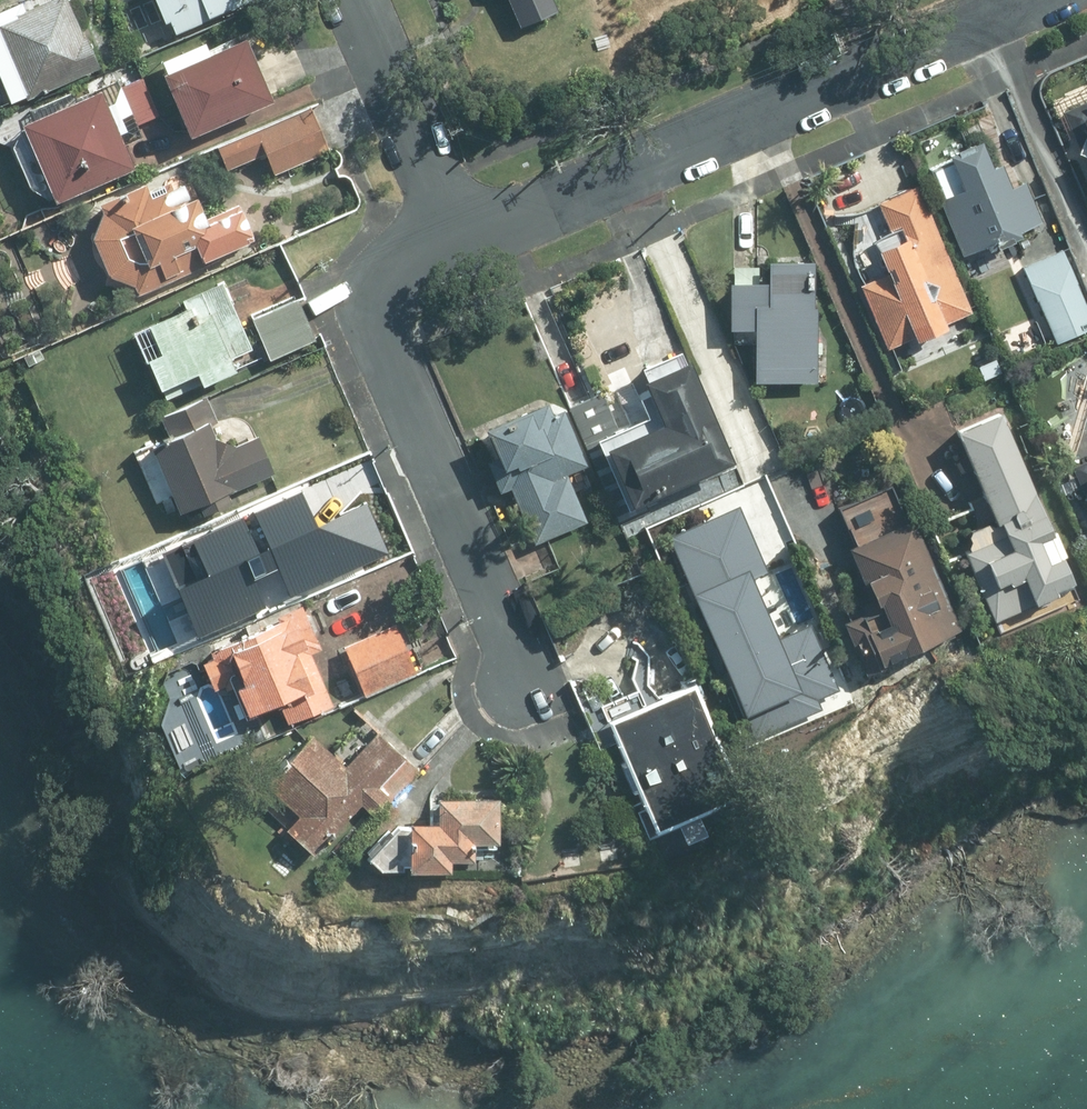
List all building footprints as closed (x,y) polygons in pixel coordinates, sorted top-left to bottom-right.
[(30,8),(27,1),(0,12),(0,61),(16,98),(31,91),(32,95),(103,64),(91,35),(88,36),(72,0),(50,0),(30,8)] [(175,31),(246,0),(162,0),(175,31)] [(525,23),(561,8),(558,0),(515,0),(525,23)] [(252,37),(168,73),(193,131),(277,95),(252,37)] [(161,112),(145,77),(125,87),(141,121),(161,112)] [(107,88),(32,121),(65,197),(140,163),(107,88)] [(1058,111),(1075,151),(1071,153),(1086,190),(1086,98),(1058,111)] [(314,107),(222,145),(231,166),(268,150),(278,172),(332,149),(314,107)] [(974,186),(946,197),(967,252),(996,242),(998,247),(1029,234),(1027,228),(1046,220),(1031,181),(1019,185),(1010,161),(1001,165),(991,138),(960,150),(974,186)] [(108,207),(97,236),(113,272),(142,284),(144,288),(222,255),(214,236),(220,233),(203,195),(195,199),(189,182),(177,187),(175,180),(153,189),(151,182),(105,202),(108,207)] [(974,310),(924,184),(884,199),(901,243),(890,248),(899,271),(868,283),(892,345),(923,333),(925,336),(954,325),(952,319),(974,310)] [(1068,249),(1029,265),(1062,342),(1086,332),(1086,294),(1068,249)] [(805,315),(804,269),(762,268),(761,289),(720,289),(721,335),(747,335),(746,387),(807,387),(807,315),(805,315)] [(209,381),(240,367),(235,355),(255,347),(226,282),(188,298),(192,307),(156,322),(169,351),(156,357),(170,387),(166,388),(169,397),(185,390),(182,380),(204,370),(209,381)] [(301,298),(257,317),(273,356),(318,337),(301,298)] [(730,465),(672,330),(637,345),(658,393),(649,396),(658,416),(622,430),(606,392),(573,407),(623,522),(650,510),(646,501),(730,465)] [(174,439),(160,446),(186,508),(204,500),(208,512),(235,500),(231,490),(276,471),(261,435),(241,444),(220,435),(214,423),(220,421),(211,397),(165,415),(174,439)] [(552,402),(491,429),(503,455),(501,456),(497,458),(491,460),(505,489),(516,484),(540,540),(592,517),(572,471),(592,462),(568,408),(557,414),(552,402)] [(1080,581),(1010,411),(964,430),(1000,519),(976,529),(974,548),(1002,618),(1065,592),(1064,588),(1080,581)] [(358,458),(307,478),(314,495),(364,475),(358,458)] [(744,499),(675,529),(685,553),(715,539),(722,556),(750,544),(744,499)] [(294,524),(279,530),(266,500),(208,526),(242,607),(295,585),(301,598),(371,568),(369,561),(407,546),(393,513),(354,529),(353,527),(303,547),(294,524)] [(965,626),(919,520),(859,546),(881,597),(868,603),(872,612),(850,621),(878,685),(898,677),(890,658),(965,626)] [(758,568),(701,591),(760,734),(825,707),(820,696),(840,688),(814,624),(786,635),(758,568)] [(293,721),(332,705),(308,648),(313,646),(310,638),(319,634),(305,601),(281,612),(284,620),(214,650),(218,657),(209,661),(220,687),(229,683),(231,688),(237,686),(251,715),(284,701),(293,721)] [(347,647),(368,694),(418,672),(398,624),(347,647)] [(748,793),(702,682),(614,718),(630,760),(622,763),(634,792),(647,787),(664,828),(748,793)] [(394,794),(418,767),(379,731),(348,764),(315,733),(269,782),(302,814),(290,828),(315,852),(363,801),(374,810),(391,791),(394,794)] [(506,797),(447,796),(447,821),(420,821),(421,826),(407,825),(372,860),(380,868),(408,868),(409,864),(419,864),(419,868),(459,868),(458,858),(481,859),(481,840),(506,840),(506,797)]
